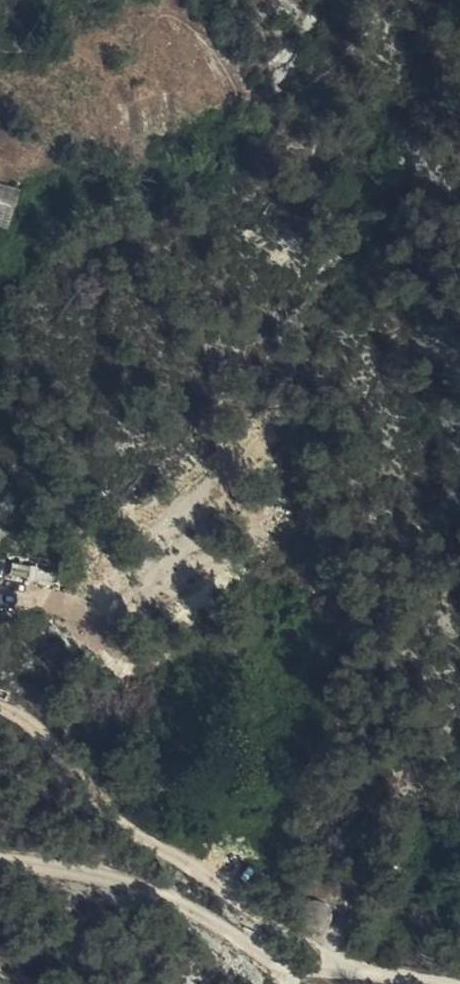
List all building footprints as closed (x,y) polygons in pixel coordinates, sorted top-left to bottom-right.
[(1,182),(0,184),(0,229),(10,231),(24,188),(1,182)] [(310,903),(307,905),(305,906),(303,909),(302,912),(302,916),(302,919),(303,922),(305,925),(308,927),(311,928),(314,929),(318,928),(322,928),(324,926),(326,924),(328,921),(329,917),(329,914),(328,911),(327,909),(326,907),(324,905),(322,904),(319,902),(317,902),(313,903),(310,903)]
